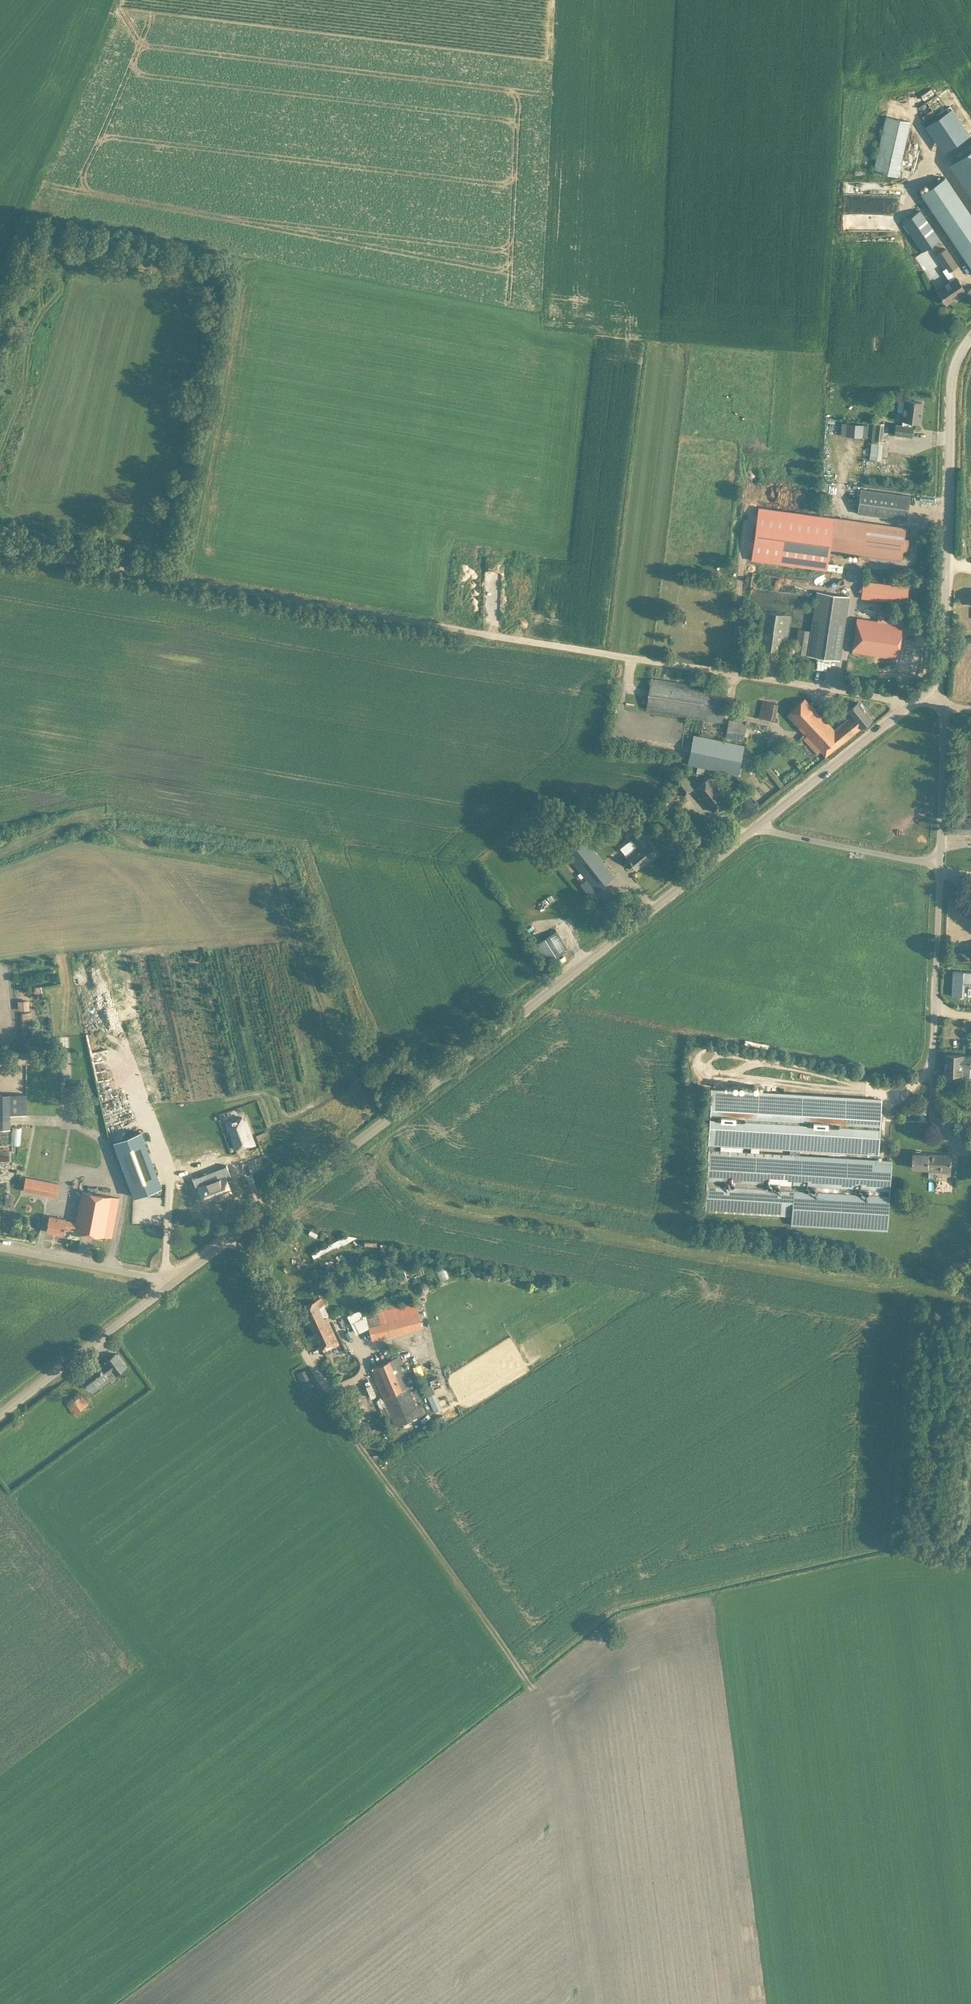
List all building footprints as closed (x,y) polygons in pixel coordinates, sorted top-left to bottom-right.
[(938,95),(920,106),(928,119),(946,108),(938,95)] [(873,171),(896,176),(909,121),(885,115),(873,171)] [(950,163),(970,194),(970,149),(950,163)] [(921,193),(970,267),(970,216),(945,177),(921,193)] [(894,200),(894,182),(845,181),(845,192),(870,192),(870,193),(885,193),(885,199),(894,200)] [(940,240),(919,210),(902,222),(921,250),(922,251),(940,240)] [(957,265),(945,248),(936,254),(945,268),(942,270),(950,281),(937,290),(946,303),(953,298),(957,296),(959,298),(967,293),(956,277),(955,278),(950,270),(957,265)] [(894,434),(902,435),(911,436),(913,427),(912,427),(913,422),(919,422),(922,402),(904,400),(901,420),(902,420),(902,424),(895,423),(894,434)] [(841,435),(868,436),(868,423),(842,422),(841,435)] [(874,422),(869,458),(880,460),(882,443),(881,443),(884,423),(874,422)] [(858,513),(907,519),(910,496),(861,489),(858,513)] [(909,539),(904,538),(906,528),(758,508),(751,560),(827,571),(829,550),(901,560),(902,552),(907,552),(909,539)] [(908,587),(898,586),(863,581),(860,598),(906,604),(908,587)] [(839,660),(840,650),(849,595),(816,590),(810,630),(798,629),(795,653),(839,660)] [(784,651),(785,641),(789,615),(762,610),(756,647),(784,651)] [(853,642),(852,652),(875,655),(874,662),(882,664),(883,657),(890,658),(890,661),(896,662),(896,665),(922,669),(925,651),(922,650),(899,647),(904,614),(894,613),(879,610),(878,621),(857,618),(853,642)] [(722,721),(725,700),(726,690),(650,678),(646,709),(722,721)] [(817,753),(821,750),(825,756),(871,719),(858,702),(847,711),(851,716),(835,729),(833,727),(821,714),(821,715),(805,697),(786,714),(806,736),(803,738),(817,753)] [(778,703),(762,700),(758,716),(774,720),(778,703)] [(728,719),(725,738),(738,741),(739,739),(743,740),(746,724),(742,723),(743,721),(728,719)] [(743,746),(734,744),(695,735),(689,763),(737,774),(743,746)] [(682,794),(693,785),(684,774),(673,783),(682,794)] [(727,799),(721,791),(709,776),(694,788),(712,811),(727,799)] [(637,846),(625,855),(636,868),(643,863),(644,865),(658,854),(640,831),(631,838),(637,846)] [(605,865),(601,859),(601,858),(583,836),(564,851),(595,891),(614,876),(605,865)] [(556,930),(532,945),(544,964),(568,949),(556,930)] [(953,971),(952,995),(964,996),(965,984),(970,984),(970,972),(953,971)] [(28,1000),(19,1001),(19,1011),(29,1010),(28,1000)] [(31,1012),(19,1013),(21,1034),(32,1033),(31,1012)] [(963,1074),(970,1074),(970,1068),(970,1056),(964,1055),(964,1054),(947,1053),(945,1073),(963,1074)] [(791,1216),(791,1225),(887,1230),(891,1160),(799,1155),(800,1150),(879,1154),(882,1098),(711,1089),(708,1144),(709,1144),(705,1211),(791,1216)] [(0,1093),(0,1129),(10,1129),(10,1114),(13,1114),(13,1118),(18,1118),(18,1114),(27,1114),(27,1093),(0,1093)] [(242,1116),(226,1122),(236,1149),(248,1145),(248,1146),(255,1144),(245,1119),(243,1120),(242,1116)] [(22,1144),(22,1127),(13,1127),(12,1144),(22,1144)] [(141,1131),(114,1141),(135,1196),(161,1186),(141,1131)] [(951,1172),(952,1155),(930,1153),(921,1153),(920,1151),(916,1151),(915,1152),(914,1152),(913,1167),(929,1168),(938,1169),(938,1171),(951,1172)] [(193,1178),(192,1178),(196,1188),(197,1188),(199,1187),(204,1201),(231,1190),(226,1176),(230,1175),(230,1176),(231,1175),(226,1165),(226,1166),(217,1170),(220,1178),(204,1184),(201,1176),(193,1179),(193,1178)] [(25,1176),(23,1190),(56,1196),(58,1183),(25,1176)] [(118,1197),(108,1196),(81,1191),(81,1193),(79,1201),(76,1221),(66,1219),(66,1218),(49,1215),(48,1221),(46,1231),(63,1234),(64,1227),(74,1228),(74,1231),(111,1237),(118,1197)] [(780,1229),(779,1236),(798,1239),(802,1239),(802,1234),(799,1234),(799,1232),(780,1229)] [(443,1266),(436,1269),(439,1279),(446,1277),(443,1266)] [(371,1286),(378,1284),(374,1273),(367,1275),(371,1286)] [(323,1287),(321,1282),(314,1285),(316,1290),(323,1287)] [(321,1306),(323,1304),(320,1297),(302,1306),(320,1344),(323,1350),(332,1346),(339,1343),(326,1316),(321,1306)] [(364,1314),(372,1340),(422,1327),(415,1301),(364,1314)] [(347,1315),(351,1323),(362,1317),(358,1310),(347,1315)] [(79,1376),(85,1384),(89,1389),(107,1376),(106,1374),(113,1369),(115,1373),(125,1366),(116,1353),(105,1361),(106,1363),(100,1368),(97,1363),(79,1376)] [(404,1388),(391,1359),(370,1368),(383,1397),(404,1388)] [(312,1385),(309,1379),(304,1370),(297,1374),(305,1389),(312,1385)] [(442,1408),(434,1391),(431,1382),(421,1386),(425,1395),(426,1395),(434,1412),(442,1408)] [(67,1404),(74,1414),(88,1404),(81,1395),(67,1404)] [(440,1424),(446,1421),(443,1415),(437,1418),(440,1424)]
